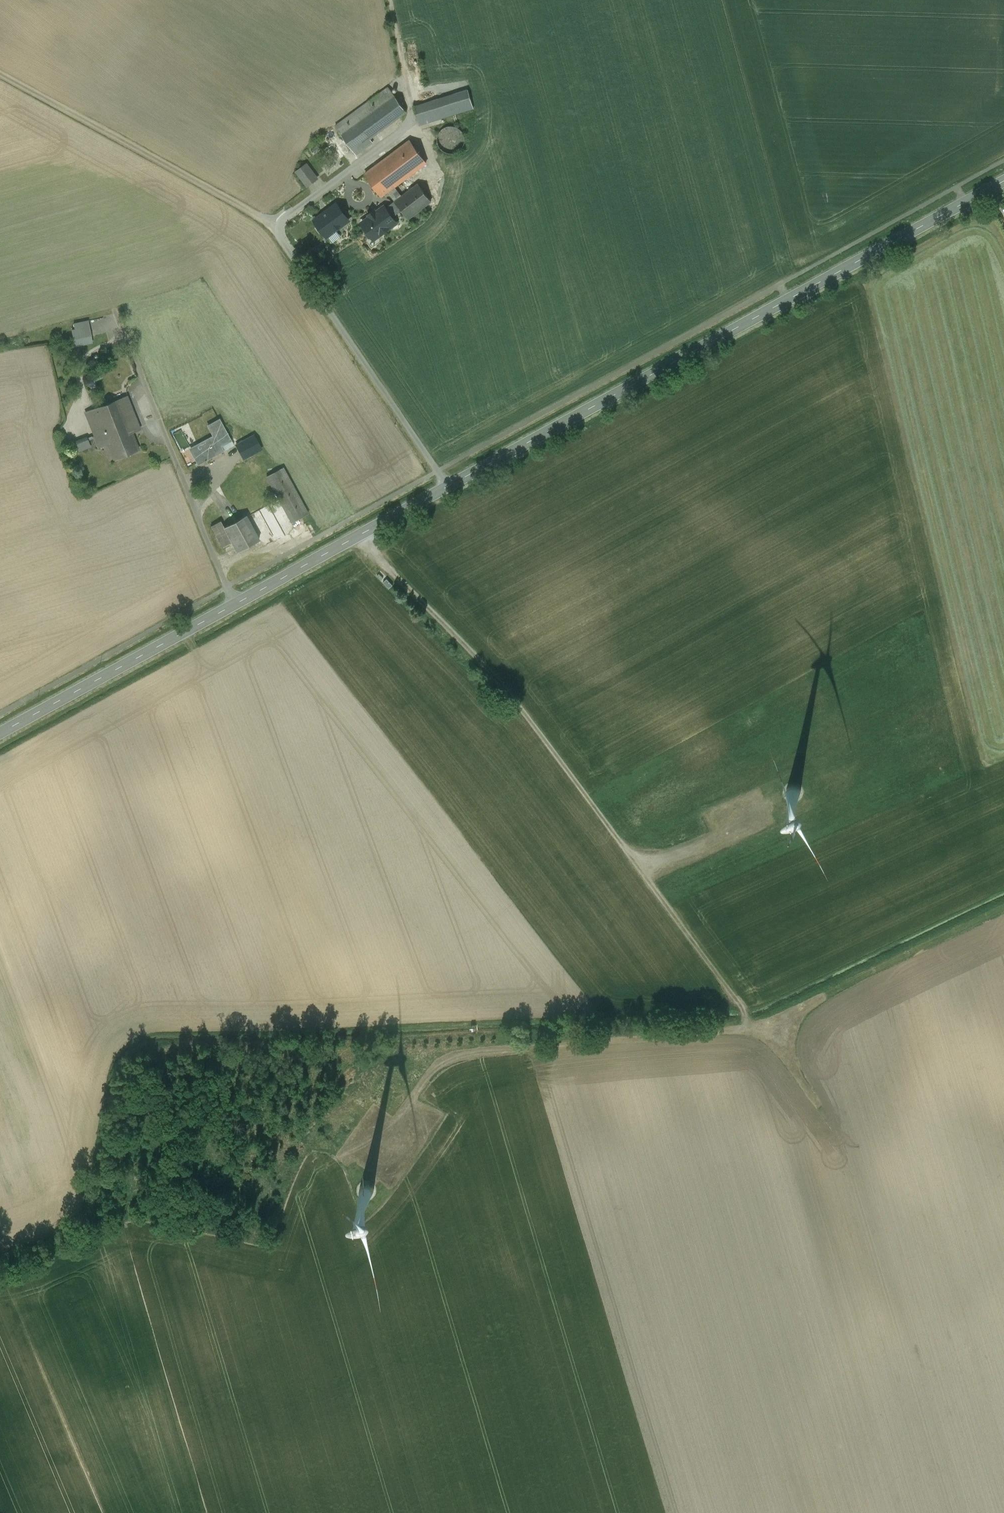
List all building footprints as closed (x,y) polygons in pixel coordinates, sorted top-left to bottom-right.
[(363,119),(341,134),(356,155),(357,154),(370,145),(369,145),(373,142),(370,138),(406,111),(389,87),(357,111),(363,119)] [(467,89),(413,106),(419,122),(472,105),(467,89)] [(357,111),(335,126),(341,134),(363,119),(357,111)] [(454,126),(452,126),(450,126),(449,126),(447,126),(445,127),(443,128),(442,129),(440,131),(439,132),(438,134),(438,136),(437,138),(437,139),(437,141),(438,143),(439,145),(439,147),(441,148),(442,150),(443,151),(445,152),(447,152),(449,153),(451,153),(453,153),(454,153),(456,152),(458,151),(460,150),(461,149),(462,147),(463,146),(464,144),(465,142),(465,140),(465,138),(464,136),(464,134),(463,133),(462,131),(461,130),(459,128),(458,127),(456,127),(454,126)] [(410,140),(366,173),(383,195),(388,191),(395,201),(385,208),(392,217),(402,210),(408,219),(431,201),(418,184),(402,196),(395,187),(426,163),(410,140)] [(317,179),(307,164),(297,171),(308,186),(317,179)] [(336,203),(324,212),(323,211),(314,218),(326,235),(348,218),(336,203)] [(370,217),(362,223),(367,230),(366,233),(369,237),(373,238),(374,239),(395,223),(396,223),(392,217),(385,208),(384,206),(377,212),(375,210),(368,215),(370,217)] [(88,320),(73,323),(74,328),(71,329),(72,333),(73,337),(74,346),(92,342),(88,320)] [(127,397),(96,408),(107,440),(131,431),(138,429),(127,397)] [(213,436),(197,444),(199,447),(191,451),(198,463),(222,450),(220,446),(230,440),(219,419),(208,426),(213,436)] [(131,431),(107,440),(114,457),(137,449),(131,431)] [(93,447),(97,444),(93,435),(88,437),(93,447)] [(254,435),(236,445),(243,458),(261,449),(259,445),(254,435)] [(78,451),(91,446),(88,438),(76,443),(78,451)] [(308,513),(283,468),(266,477),(291,522),(308,513)] [(246,515),(224,527),(237,551),(259,539),(246,515)]
